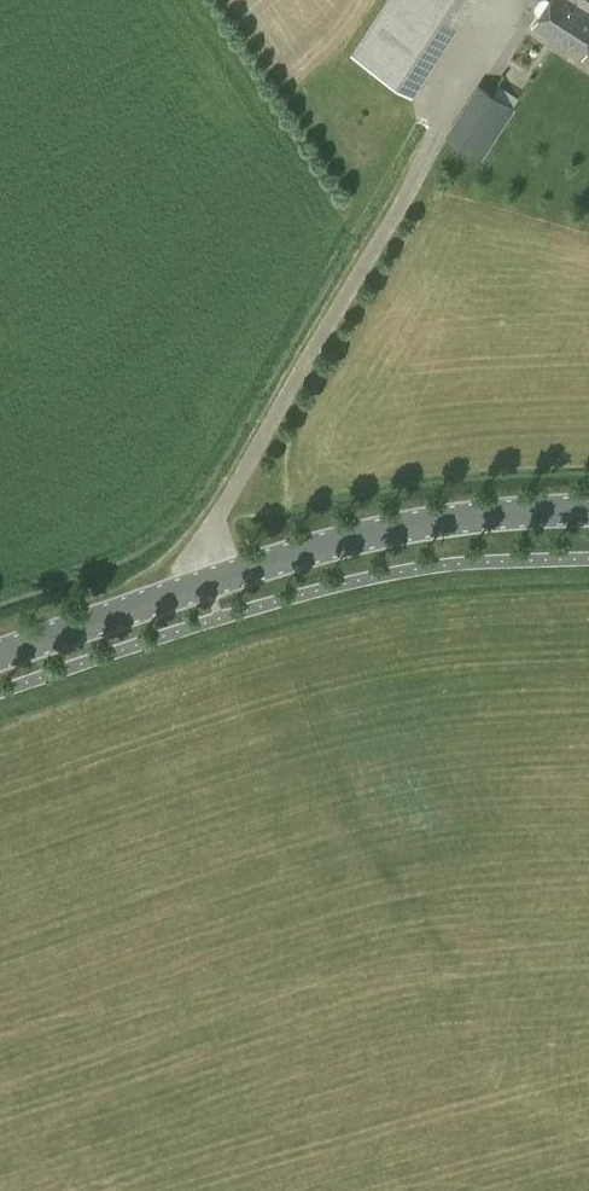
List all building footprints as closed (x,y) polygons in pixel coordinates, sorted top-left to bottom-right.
[(474,0),(387,0),(353,51),(414,91),(474,0)] [(535,5),(535,9),(537,13),(541,15),(534,25),(584,58),(588,50),(588,0),(539,0),(535,5)] [(515,107),(478,83),(445,135),(482,159),(515,107)]
